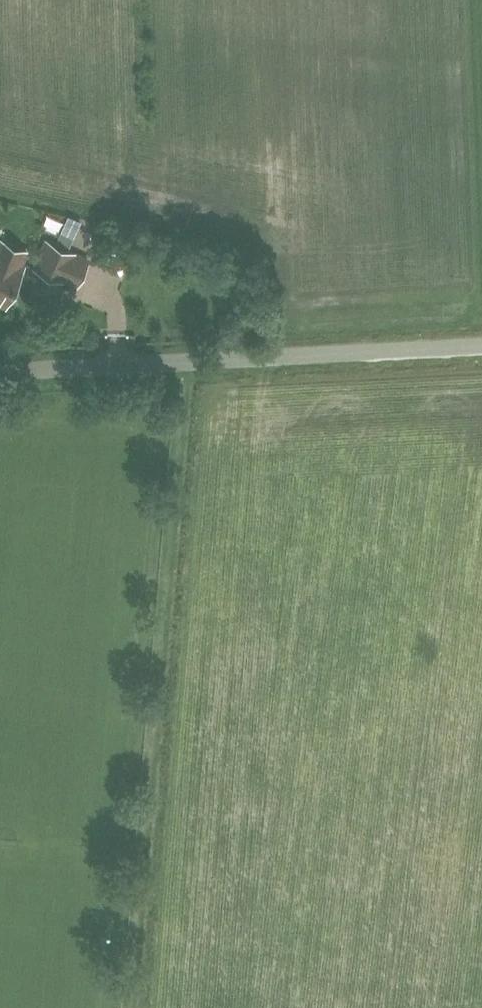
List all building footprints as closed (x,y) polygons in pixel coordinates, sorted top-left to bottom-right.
[(6,304),(23,265),(20,264),(26,249),(1,238),(0,240),(0,301),(6,304)] [(63,279),(64,277),(79,283),(89,259),(75,252),(75,250),(49,238),(36,267),(63,279)]
